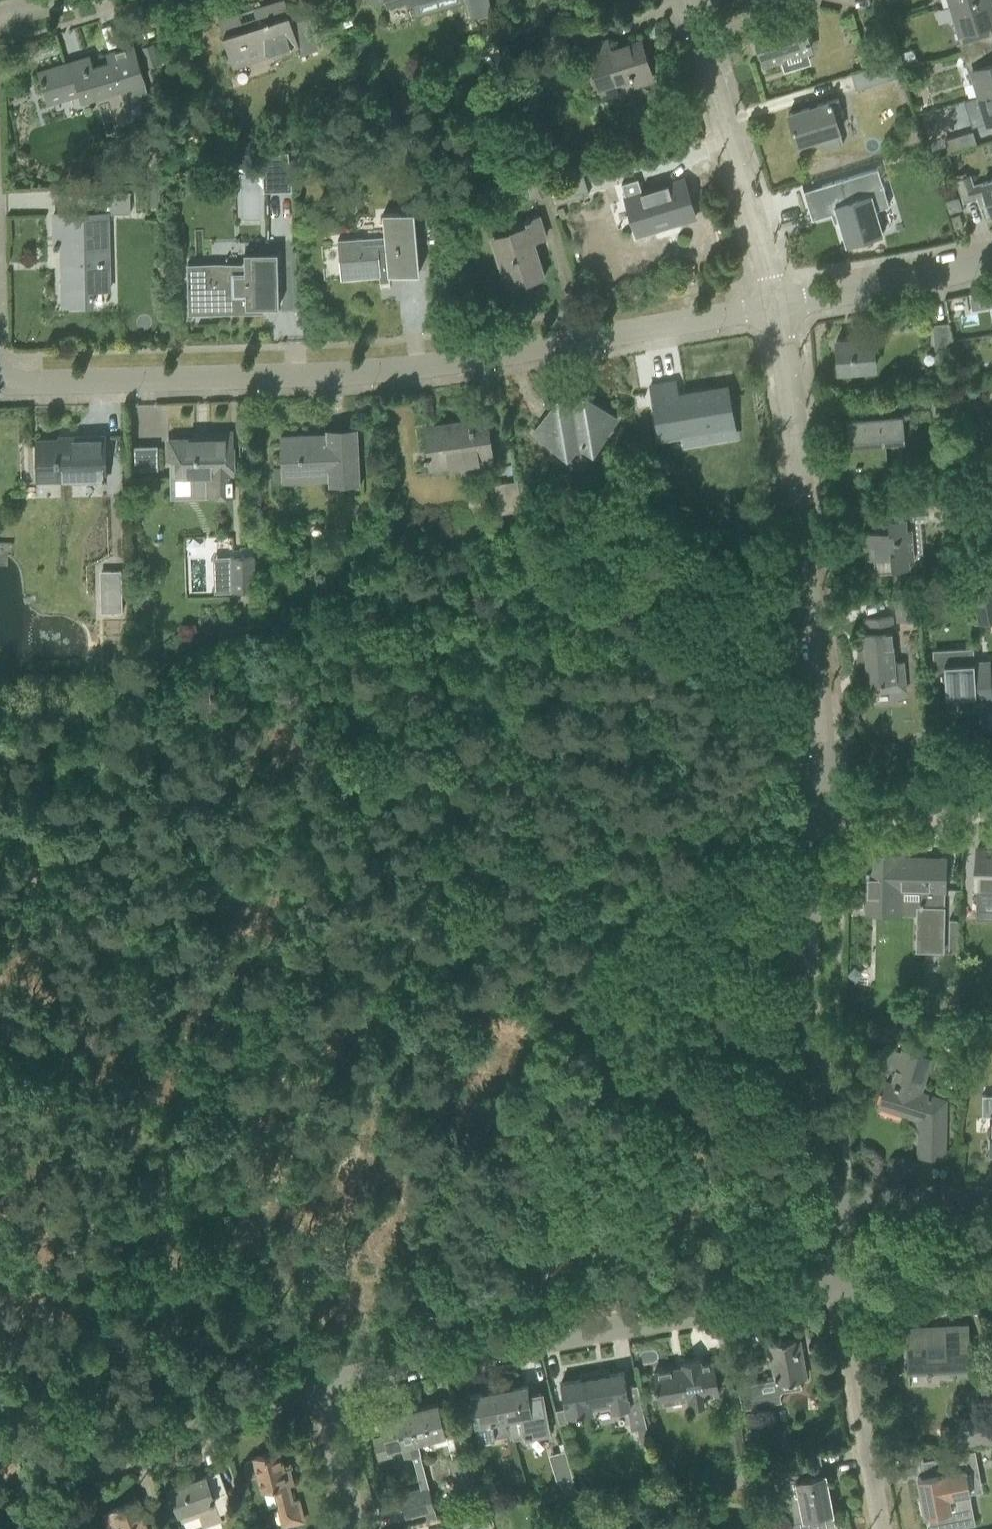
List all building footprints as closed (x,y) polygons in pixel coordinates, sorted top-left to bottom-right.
[(315,39),(309,20),(291,25),(283,0),(282,0),(219,19),(232,65),(296,46),(299,54),(318,48),(315,39)] [(389,9),(417,0),(387,0),(389,9)] [(470,21),(496,13),(491,0),(464,0),(470,21)] [(961,52),(991,42),(991,36),(988,23),(991,22),(991,10),(989,0),(969,0),(952,5),(956,18),(951,20),(961,52)] [(800,17),(773,25),(754,31),(764,63),(810,49),(800,17)] [(549,62),(572,55),(564,29),(541,36),(549,62)] [(640,41),(621,47),(609,51),(606,41),(586,47),(599,87),(632,76),(635,84),(651,78),(640,41)] [(979,96),(991,92),(991,42),(961,52),(971,83),(975,82),(979,96)] [(82,100),(121,88),(124,87),(129,103),(139,99),(144,115),(145,114),(142,104),(150,102),(132,45),(107,53),(110,62),(92,68),(88,57),(39,72),(48,103),(80,93),(82,100)] [(855,89),(885,81),(880,64),(851,73),(855,89)] [(979,96),(983,108),(970,113),(974,126),(991,121),(991,92),(979,96)] [(838,99),(788,114),(797,145),(817,139),(820,149),(842,142),(839,132),(834,117),(843,115),(838,99)] [(972,132),(943,140),(946,153),(974,145),(976,144),(972,132)] [(291,187),(288,151),(267,155),(268,188),(291,187)] [(934,170),(945,167),(941,155),(930,159),(934,170)] [(825,197),(807,203),(812,219),(837,212),(846,243),(845,244),(845,245),(882,233),(882,232),(881,233),(874,210),(888,206),(877,169),(822,186),(825,197)] [(549,185),(551,191),(555,205),(587,195),(582,176),(549,185)] [(956,180),(963,202),(976,198),(976,197),(979,196),(987,220),(991,218),(991,179),(981,182),(981,183),(972,186),(969,176),(956,180)] [(682,179),(663,185),(641,192),(637,179),(621,184),(637,235),(694,218),(682,179)] [(162,186),(154,187),(155,199),(163,198),(162,186)] [(62,306),(67,306),(67,305),(63,305),(63,291),(109,290),(107,214),(130,213),(130,191),(89,192),(89,213),(53,214),(54,247),(64,247),(65,263),(61,263),(62,306)] [(946,201),(949,212),(960,208),(957,197),(946,201)] [(361,238),(337,240),(340,276),(341,279),(380,276),(380,273),(387,272),(388,275),(419,273),(413,211),(382,214),(385,242),(362,244),(361,238)] [(544,277),(538,258),(533,242),(545,238),(539,216),(525,221),(526,226),(510,231),(512,236),(492,242),(505,284),(524,278),(525,282),(544,277)] [(278,307),(277,254),(277,252),(244,253),(244,267),(210,268),(210,263),(186,264),(188,304),(210,303),(211,313),(235,312),(235,302),(245,302),(245,308),(262,307),(263,312),(264,312),(264,307),(278,307)] [(967,297),(969,310),(991,306),(991,292),(967,297)] [(950,348),(950,343),(948,322),(932,324),(934,350),(950,348)] [(849,339),(836,340),(837,362),(850,361),(851,370),(875,368),(872,337),(875,337),(874,329),(849,331),(849,339)] [(652,384),(650,384),(659,437),(661,437),(660,436),(680,433),(697,430),(699,443),(734,437),(732,424),(733,424),(726,386),(725,387),(725,388),(686,394),(686,393),(685,393),(685,397),(677,399),(674,380),(672,380),(673,381),(652,385),(652,384)] [(930,393),(932,415),(964,412),(962,390),(930,393)] [(592,452),(604,435),(616,419),(583,396),(577,404),(575,403),(570,410),(557,400),(534,433),(566,456),(574,444),(581,444),(592,452)] [(903,416),(866,419),(846,421),(848,443),(844,444),(846,466),(855,465),(855,467),(861,467),(861,471),(887,469),(885,441),(905,440),(903,416)] [(492,464),(489,443),(487,423),(445,429),(445,426),(424,428),(430,467),(462,463),(463,469),(492,464)] [(209,440),(168,441),(168,457),(177,457),(178,476),(193,475),(193,493),(207,493),(232,493),(231,433),(209,434),(209,440)] [(281,466),(272,467),(273,482),(282,481),(282,483),(284,483),(283,477),(313,475),(313,481),(355,479),(352,433),(279,436),(281,466)] [(105,480),(104,456),(103,436),(72,437),(72,442),(36,443),(37,476),(74,475),(74,481),(105,480)] [(157,443),(132,444),(133,468),(158,468),(157,443)] [(517,480),(493,485),(499,514),(523,509),(517,480)] [(954,491),(926,493),(928,520),(956,517),(954,491)] [(905,515),(902,516),(882,517),(883,529),(861,531),(864,557),(873,557),(875,573),(900,571),(900,566),(910,565),(908,548),(913,547),(911,526),(906,527),(905,515)] [(231,554),(232,588),(256,588),(255,554),(231,554)] [(121,570),(99,571),(101,611),(122,611),(121,570)] [(987,623),(991,622),(991,589),(973,593),(976,609),(984,607),(987,623)] [(894,596),(896,620),(918,618),(916,594),(894,596)] [(931,598),(918,600),(919,612),(929,612),(932,608),(931,598)] [(891,616),(883,617),(863,619),(864,633),(865,648),(861,649),(862,667),(866,667),(868,683),(873,682),(873,688),(890,687),(890,691),(905,690),(904,674),(898,675),(897,662),(893,663),(891,639),(893,639),(891,616)] [(944,677),(946,701),(974,699),(975,709),(972,709),(972,710),(991,709),(991,703),(991,683),(984,683),(983,676),(988,675),(987,661),(972,662),(971,650),(934,652),(936,678),(944,677)] [(975,902),(977,902),(991,902),(991,847),(977,847),(976,866),(976,877),(975,902)] [(942,953),(944,878),(945,858),(901,857),(901,853),(867,852),(866,912),(893,913),(894,890),(921,891),(920,952),(942,953)] [(957,920),(948,920),(947,952),(956,952),(957,920)] [(930,1059),(923,1057),(903,1051),(893,1084),(886,1082),(879,1106),(918,1118),(918,1127),(920,1127),(919,1156),(943,1156),(944,1104),(919,1095),(930,1059)] [(989,1137),(988,1137),(988,1148),(989,1148),(989,1153),(991,1153),(991,1151),(991,1095),(985,1095),(985,1094),(982,1094),(981,1115),(990,1115),(989,1137)] [(957,1380),(972,1379),(968,1326),(906,1330),(908,1371),(956,1369),(957,1380)] [(738,1389),(738,1390),(741,1408),(782,1401),(781,1396),(780,1395),(781,1394),(781,1393),(782,1392),(783,1391),(784,1391),(802,1388),(800,1379),(805,1378),(798,1338),(769,1343),(772,1358),(772,1360),(773,1364),(773,1365),(775,1378),(743,1384),(742,1384),(741,1385),(740,1385),(739,1386),(739,1387),(738,1388),(738,1389)] [(683,1367),(654,1372),(656,1385),(655,1385),(656,1390),(657,1389),(659,1402),(690,1397),(692,1407),(706,1405),(705,1398),(707,1398),(707,1394),(718,1392),(713,1362),(700,1364),(700,1360),(683,1363),(683,1367)] [(627,1386),(624,1371),(619,1372),(572,1380),(561,1382),(567,1414),(567,1415),(577,1414),(577,1415),(583,1414),(582,1413),(593,1411),(592,1404),(610,1400),(612,1410),(630,1407),(629,1402),(642,1399),(638,1384),(627,1386)] [(527,1386),(501,1391),(508,1427),(507,1427),(508,1433),(509,1437),(525,1434),(525,1436),(530,1435),(530,1433),(548,1430),(543,1405),(542,1406),(540,1393),(538,1393),(529,1395),(527,1386)] [(508,1427),(501,1391),(470,1396),(478,1439),(508,1433),(507,1427),(508,1427)] [(438,1403),(409,1410),(417,1442),(431,1438),(446,1434),(438,1403)] [(417,1442),(409,1410),(380,1417),(384,1435),(373,1438),(378,1461),(393,1457),(391,1449),(408,1444),(411,1456),(420,1453),(417,1442)] [(991,1444),(991,1415),(955,1417),(957,1447),(991,1444)] [(746,1464),(739,1425),(726,1428),(733,1466),(746,1464)] [(645,1427),(636,1429),(639,1445),(648,1443),(645,1427)] [(446,1434),(431,1438),(433,1446),(448,1443),(452,1458),(458,1456),(453,1437),(447,1438),(446,1434)] [(254,1457),(255,1461),(248,1463),(245,1466),(247,1475),(251,1477),(259,1475),(263,1490),(273,1488),(283,1525),(303,1520),(298,1500),(292,1502),(287,1483),(292,1482),(288,1468),(283,1469),(279,1451),(254,1457)] [(937,1474),(917,1478),(922,1500),(919,1501),(921,1512),(924,1512),(924,1515),(928,1514),(929,1522),(927,1524),(926,1526),(928,1528),(930,1528),(953,1528),(959,1528),(958,1526),(974,1523),(968,1493),(970,1492),(965,1471),(977,1468),(974,1451),(939,1458),(942,1473),(937,1474)] [(565,1453),(549,1457),(556,1483),(559,1482),(560,1486),(573,1483),(565,1453)] [(452,1458),(449,1458),(459,1499),(478,1494),(477,1488),(468,1454),(458,1456),(452,1458)] [(219,1471),(207,1475),(170,1488),(182,1520),(199,1514),(203,1525),(223,1518),(220,1511),(232,1507),(219,1471)] [(800,1496),(788,1499),(794,1528),(812,1528),(834,1525),(831,1513),(832,1512),(824,1473),(797,1478),(800,1496)] [(420,1486),(399,1491),(404,1514),(434,1507),(428,1484),(420,1486)] [(103,1513),(108,1528),(118,1525),(120,1528),(152,1528),(149,1528),(139,1500),(112,1509),(112,1510),(103,1513)]
